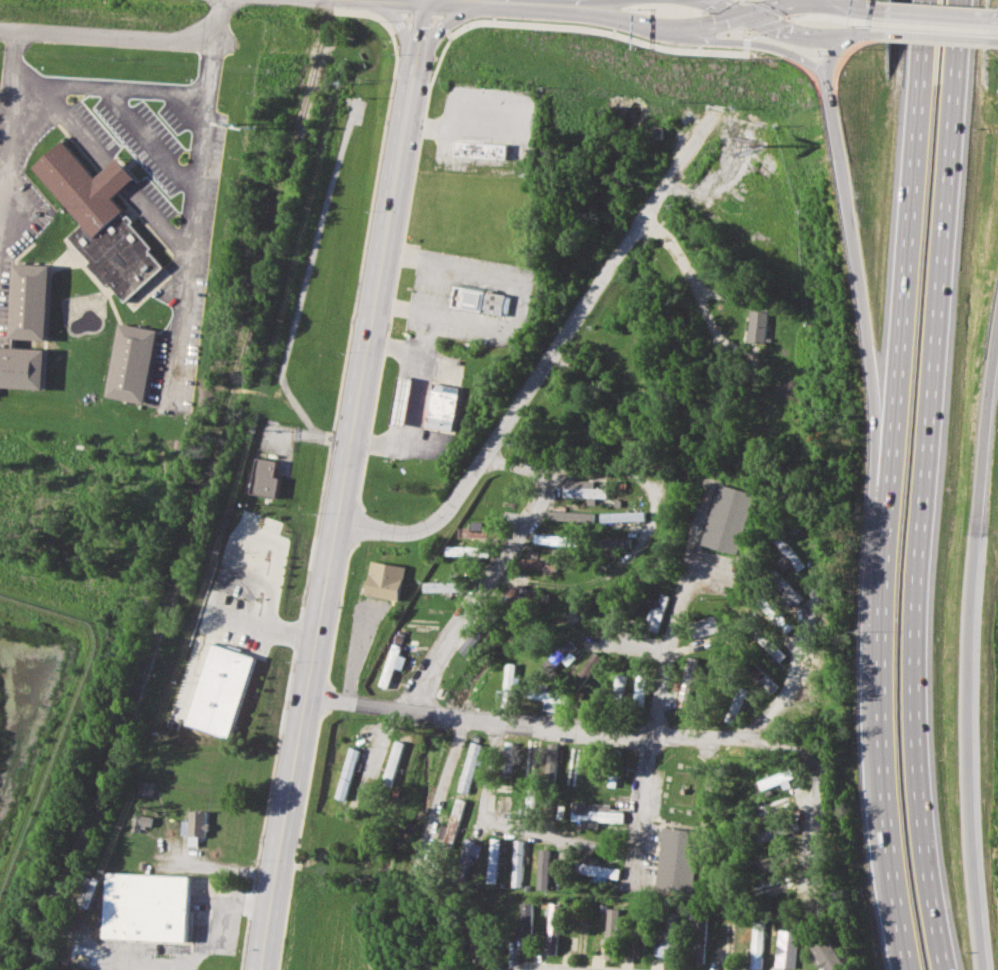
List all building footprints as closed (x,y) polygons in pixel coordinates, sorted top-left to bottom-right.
[(82,224),(67,237),(125,301),(164,267),(149,251),(152,248),(130,224),(134,221),(129,216),(125,218),(121,214),(125,211),(113,198),(127,186),(137,177),(118,156),(108,165),(95,177),(62,140),(32,167),(82,224)] [(456,160),(460,142),(512,147),(507,165),(456,160)] [(44,389),(0,387),(0,347),(4,347),(12,265),(51,267),(44,389)] [(451,306),(455,286),(512,296),(508,317),(451,306)] [(750,309),(747,342),(764,343),(767,311),(750,309)] [(104,397),(118,324),(157,331),(143,404),(104,397)] [(388,424),(397,376),(415,379),(405,428),(388,424)] [(425,427),(432,382),(459,386),(453,431),(425,427)] [(250,490),(256,458),(276,462),(273,478),(278,479),(275,495),(250,490)] [(562,496),(587,497),(587,504),(595,504),(596,497),(607,497),(607,488),(594,487),(594,480),(574,480),(574,473),(562,472),(562,496)] [(718,484),(700,544),(734,555),(752,494),(718,484)] [(592,512),(549,510),(549,521),(592,522),(592,512)] [(601,522),(646,520),(646,511),(601,512),(601,522)] [(776,538),(785,555),(777,560),(783,571),(794,564),(797,571),(804,567),(785,533),(776,538)] [(533,544),(572,545),(573,535),(534,534),(533,544)] [(631,538),(606,538),(606,547),(631,547),(631,538)] [(486,547),(445,546),(445,556),(486,557),(486,547)] [(524,568),(557,570),(557,560),(536,560),(537,551),(525,551),(524,568)] [(365,594),(399,600),(405,566),(370,560),(365,594)] [(793,605),(802,596),(787,580),(778,588),(793,605)] [(423,592),(463,591),(462,581),(423,582),(423,592)] [(503,603),(527,604),(528,588),(504,587),(503,603)] [(647,618),(651,620),(648,628),(656,632),(667,602),(654,597),(647,618)] [(690,637),(717,633),(714,616),(687,620),(690,637)] [(785,655),(762,630),(755,636),(779,661),(785,655)] [(479,640),(472,634),(459,649),(467,655),(479,640)] [(546,674),(562,659),(565,663),(579,650),(569,639),(540,666),(546,674)] [(378,685),(387,688),(394,667),(401,670),(405,656),(398,654),(401,645),(392,642),(378,685)] [(186,725),(230,738),(253,656),(209,643),(186,725)] [(573,680),(582,686),(602,658),(593,652),(573,680)] [(677,707),(688,708),(696,658),(685,656),(677,707)] [(505,690),(497,690),(497,699),(513,700),(515,663),(506,662),(505,690)] [(766,675),(755,664),(749,670),(760,681),(766,675)] [(623,696),(624,675),(614,674),(612,695),(623,696)] [(634,697),(644,697),(645,677),(635,677),(634,697)] [(544,699),(543,710),(556,711),(557,702),(562,703),(563,692),(528,690),(527,698),(544,699)] [(734,724),(744,694),(736,691),(725,721),(734,724)] [(385,783),(394,785),(403,742),(394,740),(385,783)] [(458,790),(468,793),(482,745),(472,742),(458,790)] [(546,777),(556,777),(557,743),(547,743),(546,777)] [(574,790),(579,746),(569,745),(565,789),(574,790)] [(334,796),(344,800),(359,750),(349,747),(334,796)] [(523,777),(533,777),(534,748),(524,748),(523,777)] [(511,776),(512,757),(504,756),(503,775),(511,776)] [(793,786),(789,770),(760,779),(763,789),(783,783),(784,788),(793,786)] [(756,806),(759,816),(795,804),(792,794),(756,806)] [(466,801),(457,798),(449,826),(442,824),(438,836),(445,838),(443,845),(452,847),(466,801)] [(509,798),(500,798),(500,812),(509,812),(509,798)] [(623,822),(623,813),(610,812),(610,804),(586,803),(586,802),(572,801),(571,820),(581,820),(581,827),(598,828),(598,821),(623,822)] [(189,812),(188,845),(196,845),(197,836),(205,837),(205,830),(208,831),(209,823),(206,823),(206,813),(189,812)] [(132,829),(151,829),(152,814),(132,814),(132,829)] [(790,834),(787,824),(757,830),(759,840),(790,834)] [(653,890),(690,895),(700,832),(663,826),(653,890)] [(483,843),(465,838),(458,865),(467,868),(470,854),(479,857),(483,843)] [(488,882),(497,883),(499,838),(490,838),(488,882)] [(521,887),(523,840),(514,840),(512,886),(521,887)] [(547,890),(549,849),(538,849),(537,889),(547,890)] [(782,861),(780,852),(754,859),(756,867),(782,861)] [(619,868),(595,865),(596,858),(585,856),(584,862),(572,861),(571,872),(618,878),(619,868)] [(100,937),(104,871),(190,876),(186,942),(100,937)] [(754,885),(756,894),(793,885),(790,876),(754,885)] [(530,951),(531,902),(521,902),(520,951),(530,951)] [(546,954),(557,954),(560,904),(549,903),(546,954)] [(605,958),(616,959),(617,908),(606,908),(605,958)] [(658,956),(663,956),(663,963),(675,963),(676,919),(659,918),(658,956)] [(751,969),(761,969),(763,929),(752,928),(751,969)] [(794,968),(799,932),(780,929),(775,966),(794,968)] [(826,969),(843,969),(846,968),(822,933),(807,943),(826,969)]
